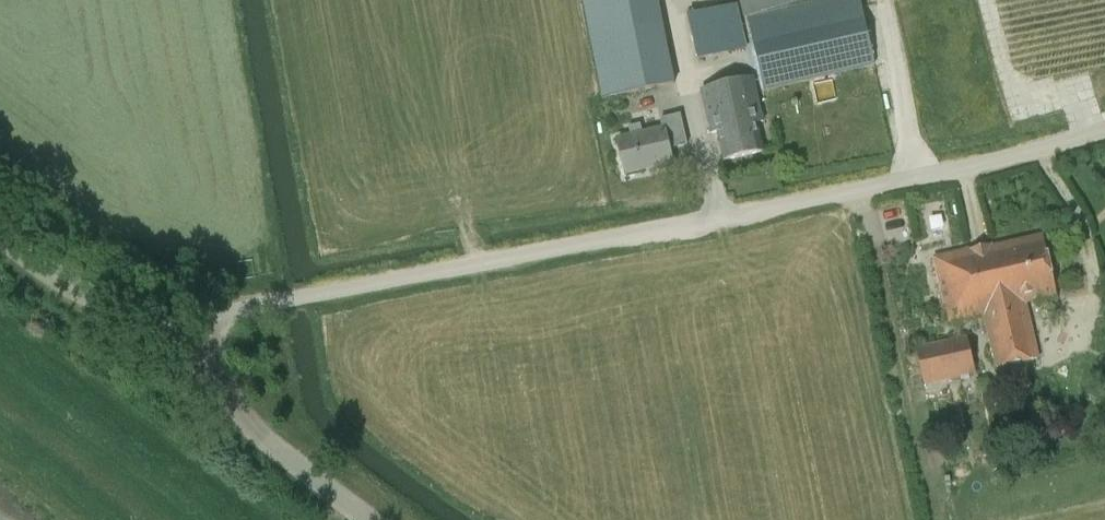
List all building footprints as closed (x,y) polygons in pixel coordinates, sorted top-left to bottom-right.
[(590,35),(603,100),(676,84),(663,21),(658,0),(583,0),(590,35)] [(748,19),(832,0),(743,0),(748,19)] [(698,61),(747,49),(737,4),(688,14),(698,61)] [(876,66),(862,7),(751,33),(764,91),(876,66)] [(713,138),(718,135),(724,161),(763,152),(757,124),(764,122),(753,77),(701,90),(713,138)] [(632,131),(634,136),(618,140),(625,174),(672,164),(667,144),(672,143),(673,145),(690,141),(683,112),(669,115),(672,128),(644,134),(643,129),(632,131)] [(997,369),(1039,360),(1026,304),(1056,298),(1042,235),(969,251),(969,250),(933,257),(948,324),(983,316),(997,369)] [(968,336),(915,347),(924,386),(976,375),(968,336)]
